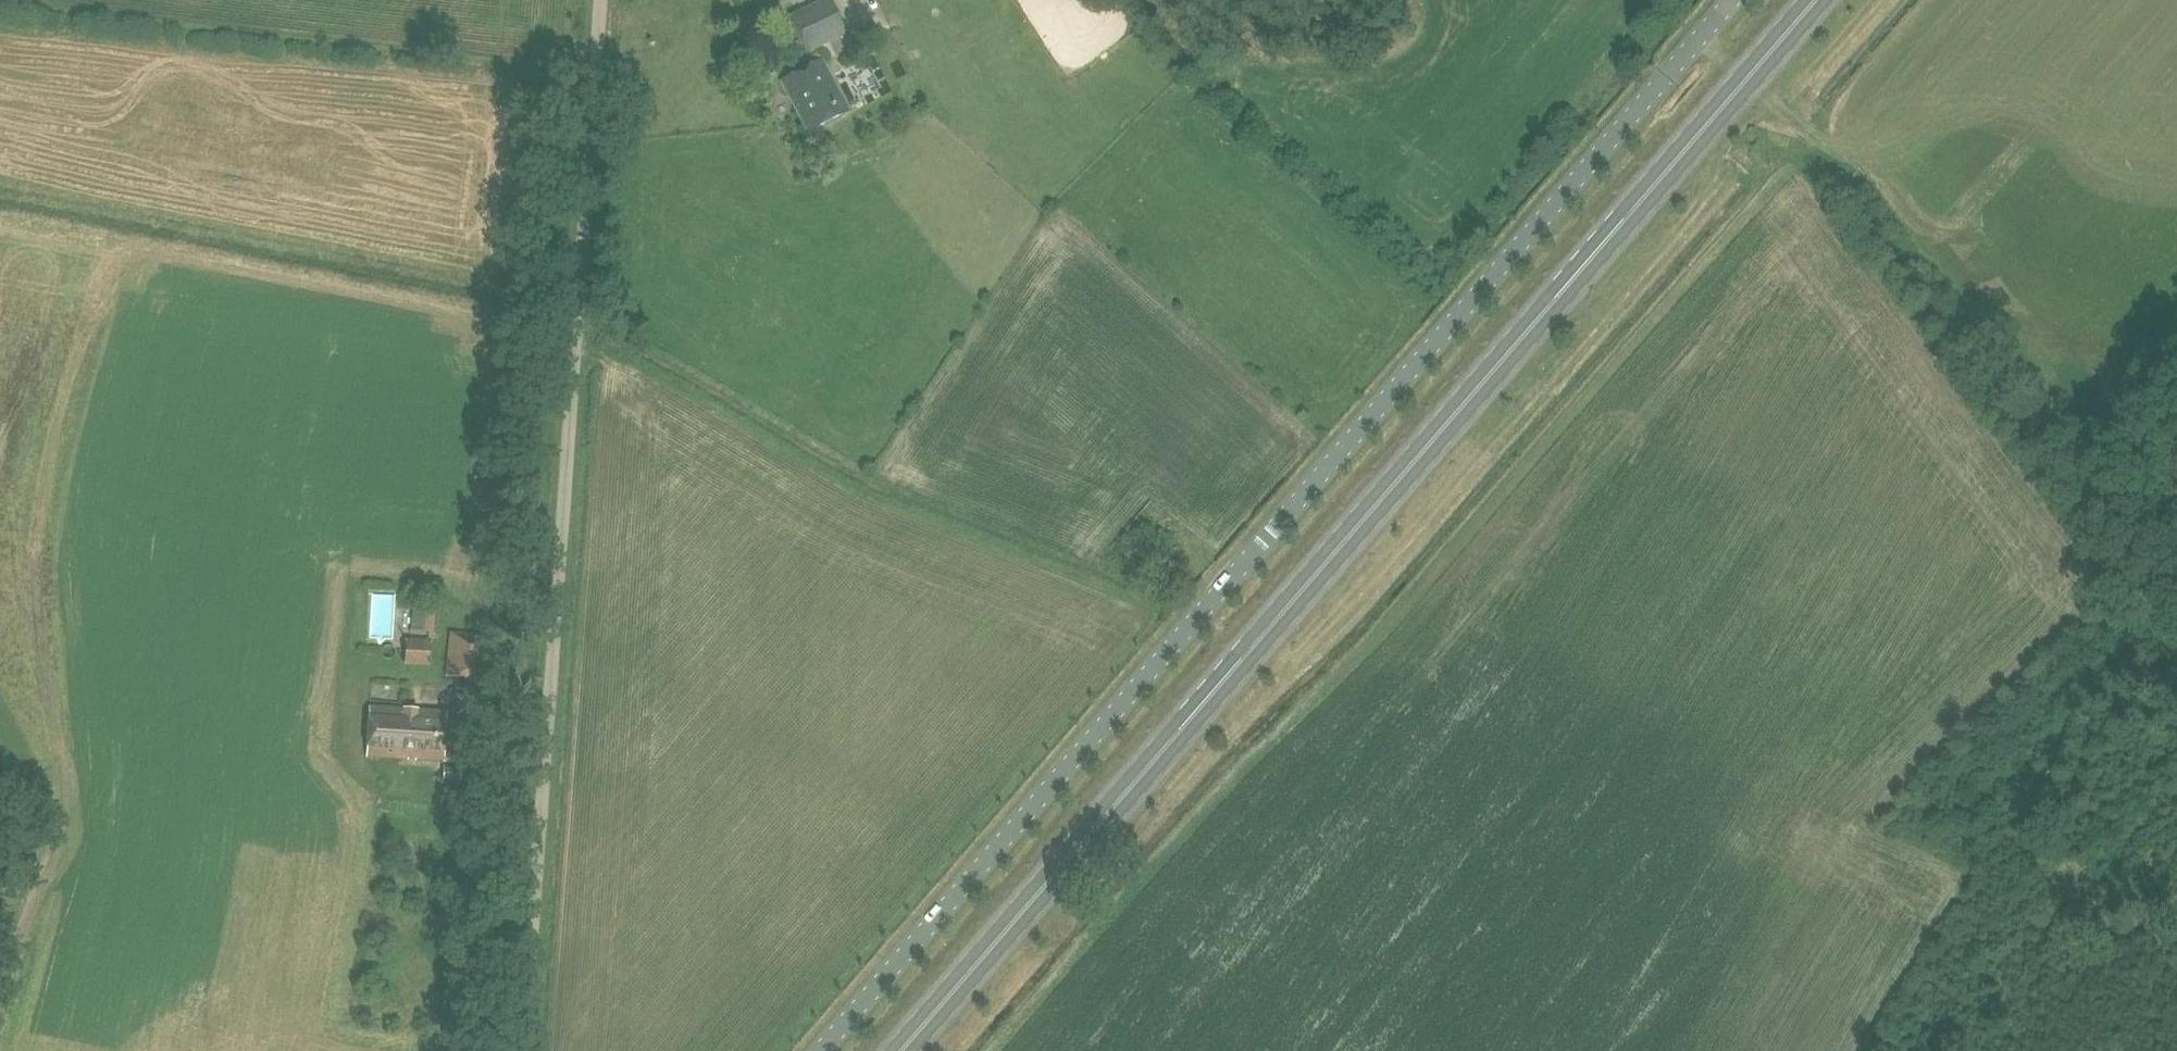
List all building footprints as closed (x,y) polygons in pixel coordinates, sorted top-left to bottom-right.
[(846,33),(831,0),(823,0),(788,16),(805,53),(846,33)] [(808,132),(849,110),(821,59),(780,81),(808,132)] [(490,677),(494,635),(451,631),(447,675),(490,677)] [(446,760),(448,710),(370,707),(368,756),(446,760)] [(461,788),(462,767),(445,767),(444,787),(461,788)]
